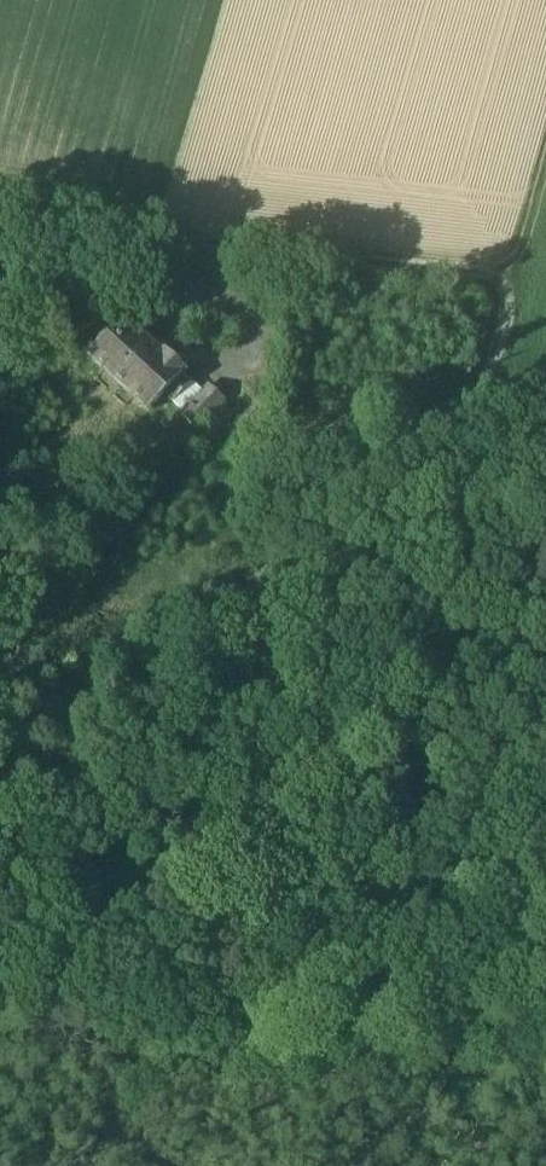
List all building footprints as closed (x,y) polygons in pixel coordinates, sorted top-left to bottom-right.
[(161,355),(122,319),(87,356),(147,412),(163,395),(172,403),(191,383),(183,376),(186,372),(164,352),(161,355)] [(202,394),(191,383),(172,403),(183,413),(202,394)] [(183,413),(180,416),(197,432),(225,402),(209,387),(202,394),(183,413)]
